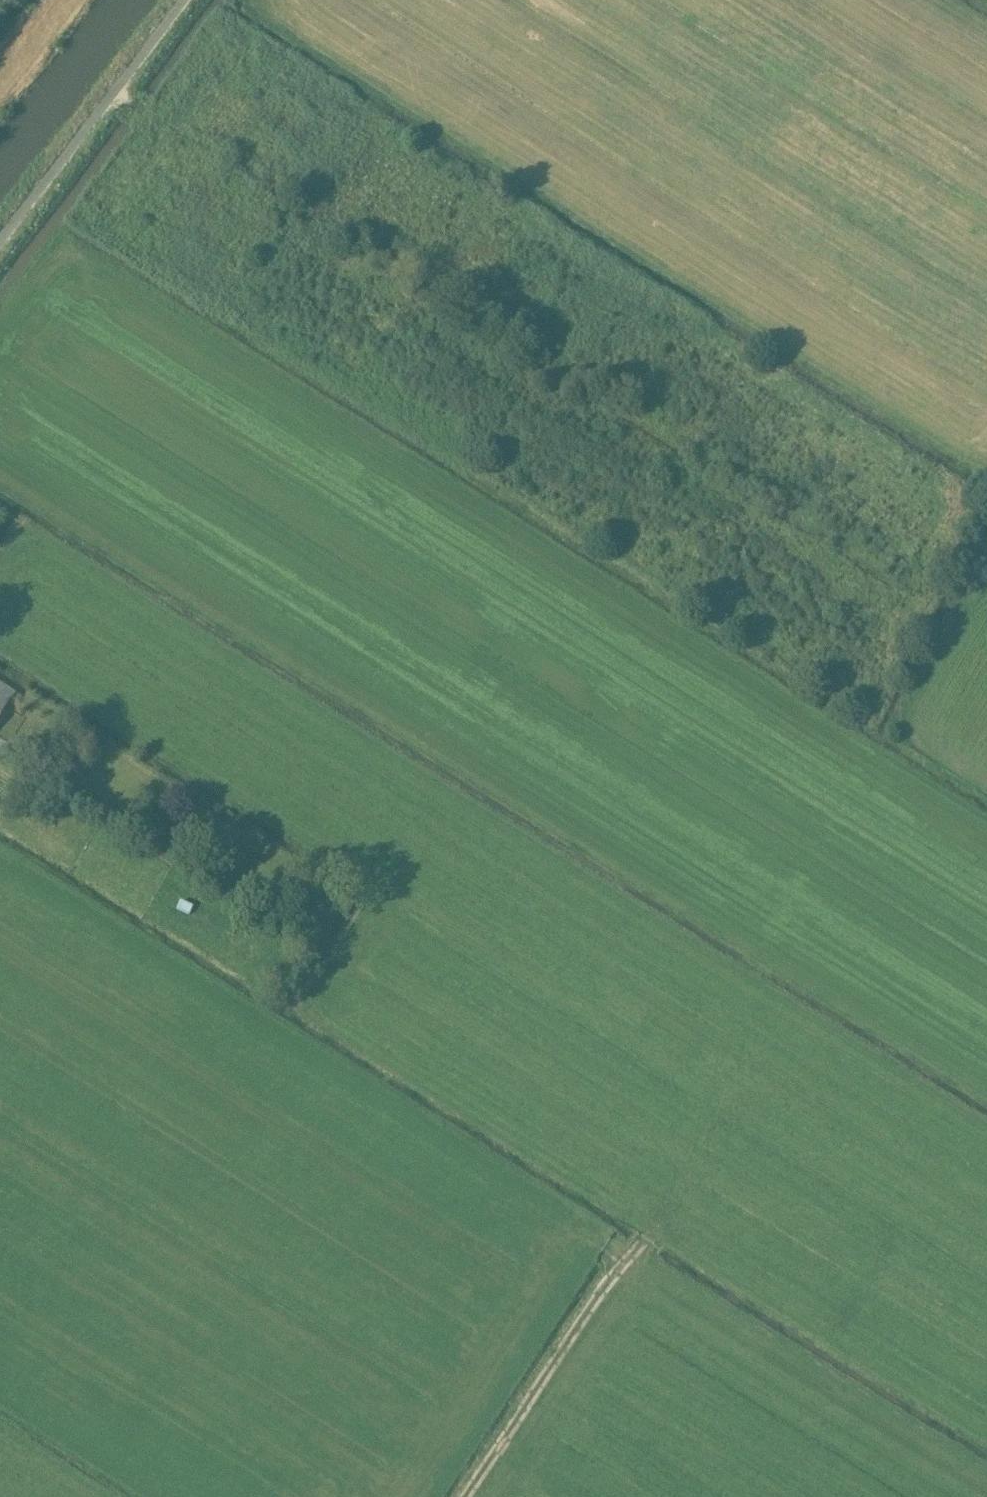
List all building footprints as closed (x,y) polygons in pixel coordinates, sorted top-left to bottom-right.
[(0,684),(0,720),(16,694),(0,684)]
